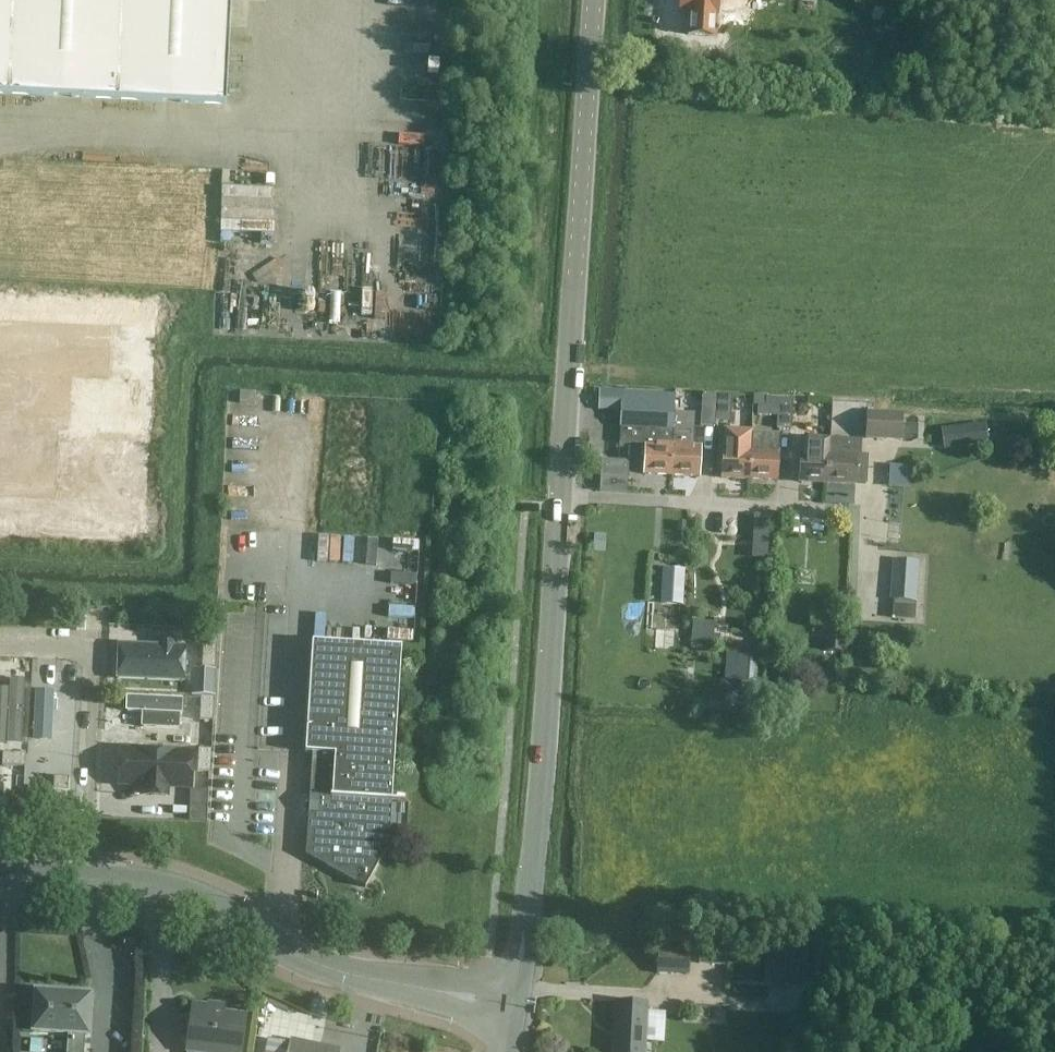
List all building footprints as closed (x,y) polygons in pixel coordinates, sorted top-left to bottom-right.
[(226,105),(231,0),(0,0),(0,93),(226,105)] [(679,13),(717,15),(718,0),(680,0),(679,13)] [(276,230),(277,191),(222,190),(221,229),(276,230)] [(403,231),(425,231),(426,211),(403,210),(403,231)] [(250,285),(251,264),(242,263),(241,285),(250,285)] [(333,322),(342,323),(343,286),(334,286),(333,322)] [(239,403),(255,404),(256,392),(240,391),(239,403)] [(672,476),(675,414),(674,414),(675,396),(624,393),(624,395),(602,393),(601,409),(622,410),(620,443),(645,445),(644,474),(672,476)] [(716,422),(718,395),(702,394),(700,426),(715,427),(715,421),(716,422)] [(732,396),(718,395),(716,422),(730,423),(732,396)] [(791,429),(792,399),(766,398),(766,395),(754,395),(753,405),(758,405),(757,415),(777,416),(777,428),(791,429)] [(806,425),(807,400),(793,399),(792,425),(806,425)] [(867,412),(866,439),(900,441),(901,413),(867,412)] [(675,414),(672,476),(701,477),(703,434),(702,434),(701,447),(693,446),(694,415),(675,414)] [(963,445),(991,438),(987,422),(959,428),(963,445)] [(721,478),(749,479),(752,435),(751,435),(751,430),(724,429),(721,478)] [(778,436),(752,435),(749,479),(778,481),(779,451),(777,450),(778,436)] [(799,482),(828,483),(830,440),(801,438),(799,482)] [(828,483),(855,485),(855,484),(866,484),(867,457),(860,456),(861,441),(830,440),(828,483)] [(600,492),(627,493),(629,461),(602,460),(600,492)] [(368,533),(367,560),(394,560),(394,533),(368,533)] [(344,538),(332,538),(331,568),(343,568),(344,538)] [(896,561),(894,601),(917,602),(918,562),(896,561)] [(842,651),(844,626),(828,625),(827,650),(842,651)] [(311,813),(308,854),(357,881),(356,883),(365,888),(371,878),(369,877),(387,844),(389,802),(411,803),(411,802),(392,800),(401,647),(312,642),(305,753),(314,753),(312,796),(309,795),(308,813),(311,813)] [(119,689),(189,691),(191,657),(177,656),(178,643),(160,643),(160,656),(120,654),(119,689)] [(203,654),(202,668),(215,669),(216,646),(203,645),(203,654)] [(741,654),(738,681),(741,681),(740,689),(754,691),(755,682),(757,682),(759,655),(741,654)] [(192,668),(192,678),(191,694),(214,695),(215,669),(202,669),(192,668)] [(0,691),(0,746),(20,747),(22,707),(9,707),(10,692),(0,691)] [(200,706),(200,720),(213,721),(214,698),(200,697),(200,706)] [(144,734),(184,735),(185,707),(129,706),(128,721),(144,721),(144,734)] [(57,722),(45,722),(43,775),(68,776),(71,713),(57,712),(57,722)] [(190,721),(190,731),(189,745),(211,746),(212,722),(200,722),(190,721)] [(198,758),(197,772),(210,773),(211,750),(198,749),(198,758)] [(3,753),(2,766),(26,767),(26,754),(22,754),(3,753)] [(193,792),(195,758),(123,754),(122,788),(144,790),(143,804),(171,806),(171,791),(193,792)] [(54,790),(67,791),(68,778),(54,777),(54,790)] [(689,976),(690,951),(683,951),(683,948),(659,948),(657,975),(689,976)] [(766,952),(765,982),(796,983),(797,953),(766,952)] [(812,958),(812,976),(826,977),(827,958),(812,958)] [(67,1051),(83,1051),(84,1036),(87,1036),(90,997),(35,993),(33,1032),(68,1035),(67,1051)] [(644,1041),(664,1042),(665,1012),(646,1011),(646,1004),(615,1002),(613,1051),(644,1051),(644,1041)] [(246,1019),(223,1016),(224,1010),(193,1006),(187,1050),(205,1051),(242,1051),(246,1019)] [(288,1051),(340,1051),(340,1049),(291,1039),(288,1051)]
